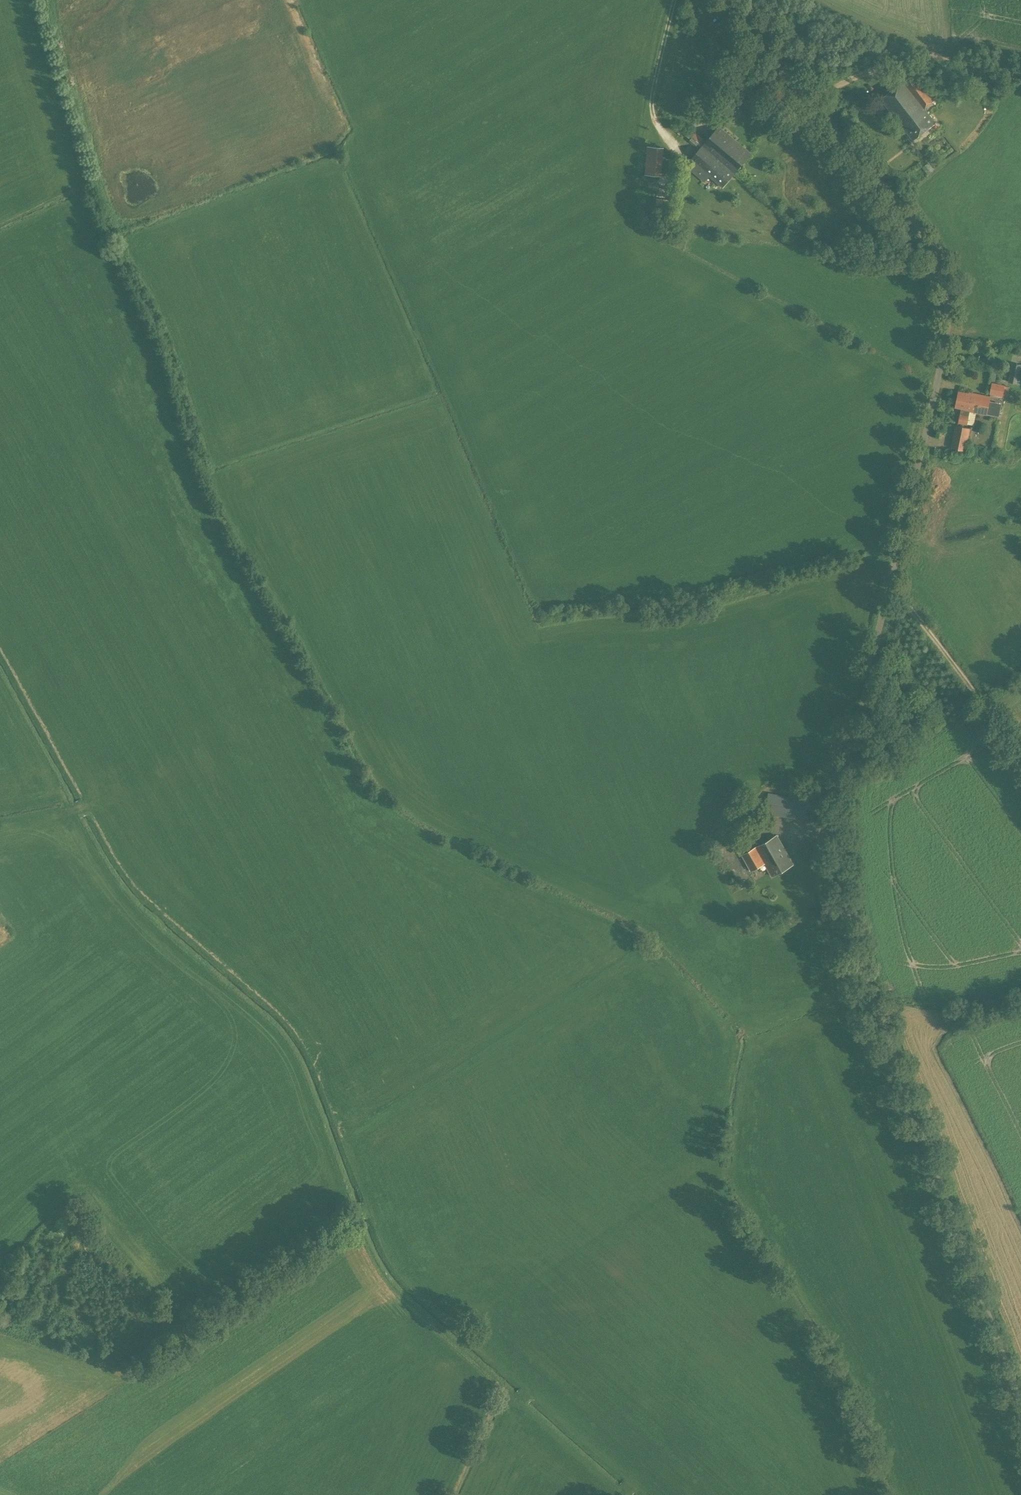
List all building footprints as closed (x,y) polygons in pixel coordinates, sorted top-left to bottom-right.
[(239,3),(238,0),(235,0),(202,13),(204,17),(239,3)] [(913,140),(936,123),(924,108),(933,100),(913,75),(882,99),(913,140)] [(723,186),(752,153),(719,126),(691,159),(723,186)] [(647,145),(647,175),(663,175),(664,146),(647,145)] [(1020,367),(1020,364),(1012,362),(1008,381),(1018,383),(1020,367)] [(1003,396),(1005,385),(992,382),(990,394),(1003,396)] [(1001,404),(989,402),(990,397),(969,392),(969,393),(959,391),(956,406),(962,407),(960,415),(968,417),(969,410),(987,414),(987,412),(998,415),(1001,404)] [(960,415),(958,423),(967,424),(968,417),(960,415)] [(951,448),(966,451),(970,428),(955,425),(951,448)] [(816,810),(819,795),(809,793),(807,799),(768,792),(764,813),(804,821),(807,808),(816,810)] [(772,876),(793,865),(777,835),(755,847),(756,848),(743,855),(751,871),(765,863),(772,876)]
